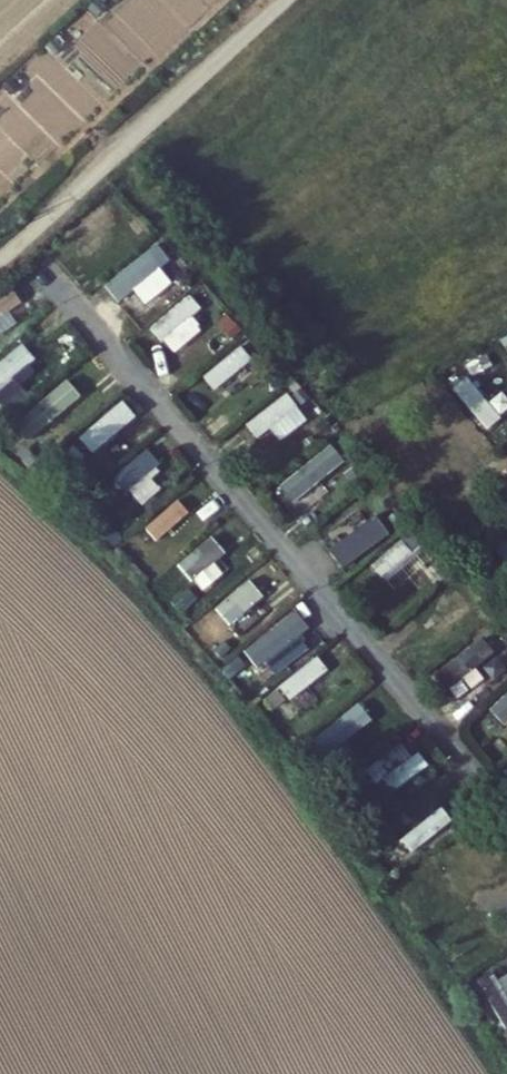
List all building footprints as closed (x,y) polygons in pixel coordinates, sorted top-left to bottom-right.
[(120,279),(141,299),(164,275),(142,255),(120,279)] [(18,323),(1,299),(0,299),(0,335),(18,323)] [(174,315),(151,324),(160,347),(183,338),(174,315)] [(37,361),(20,343),(0,361),(0,406),(7,414),(25,398),(12,384),(37,361)] [(202,378),(214,392),(252,361),(240,347),(202,378)] [(58,409),(72,396),(60,383),(20,420),(44,446),(70,423),(58,409)] [(244,425),(256,441),(270,431),(279,443),(307,423),(287,394),(244,425)] [(92,457),(136,417),(121,400),(77,440),(92,457)] [(158,489),(145,476),(158,463),(145,449),(112,481),(139,508),(158,489)] [(292,491),(335,467),(326,451),(283,475),(292,491)] [(188,514),(209,489),(194,477),(174,502),(188,514)] [(165,507),(133,539),(149,554),(181,523),(165,507)] [(352,554),(379,536),(359,507),(332,525),(352,554)] [(396,593),(435,551),(411,528),(371,569),(396,593)] [(191,580),(227,546),(214,533),(178,566),(191,580)] [(228,617),(268,590),(259,576),(219,602),(228,617)] [(280,648),(288,659),(305,646),(287,619),(247,646),(259,663),(280,648)] [(456,701),(502,665),(481,640),(436,676),(456,701)] [(317,658),(276,688),(287,704),(328,674),(317,658)] [(386,714),(341,749),(352,764),(398,729),(386,714)] [(393,793),(428,768),(419,755),(383,779),(393,793)] [(406,862),(452,827),(441,813),(395,849),(406,862)] [(480,985),(500,1029),(506,1026),(506,973),(480,985)]
